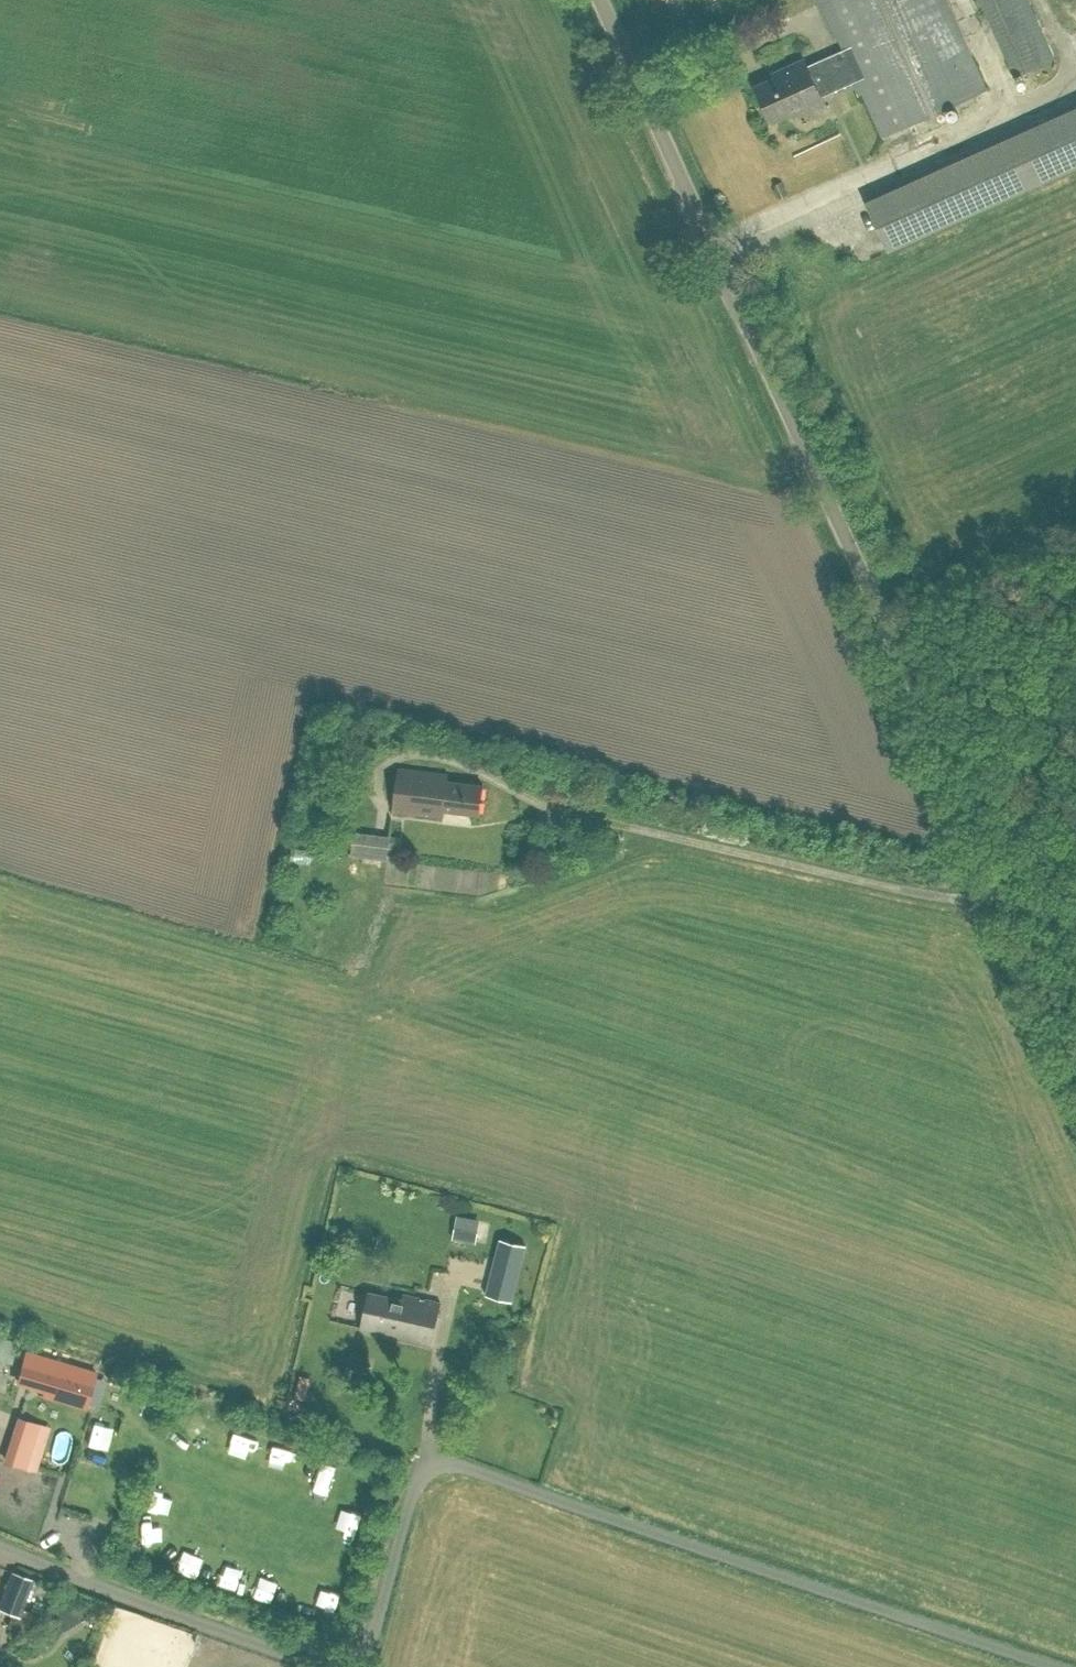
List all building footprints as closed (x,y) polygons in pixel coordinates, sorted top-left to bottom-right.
[(988,93),(946,0),(823,0),(849,60),(813,76),(810,68),(786,78),(788,82),(762,94),(776,127),(811,111),(812,113),(827,106),(824,99),(861,83),(886,139),(988,93)] [(1019,0),(979,0),(1014,77),(1047,63),(1019,0)] [(868,199),(890,250),(1075,167),(1075,106),(868,199)] [(855,181),(838,186),(842,199),(859,194),(855,181)] [(399,766),(393,812),(442,818),(443,811),(479,816),(483,783),(448,779),(449,773),(399,766)] [(399,836),(353,831),(351,856),(387,860),(388,855),(396,856),(399,836)] [(303,860),(305,848),(287,846),(286,858),(303,860)] [(480,1218),(457,1215),(453,1239),(475,1243),(480,1218)] [(432,1244),(428,1257),(442,1261),(445,1248),(432,1244)] [(368,1290),(359,1326),(380,1331),(379,1333),(431,1346),(441,1303),(401,1293),(400,1298),(368,1290)] [(95,1370),(24,1348),(12,1382),(42,1389),(40,1396),(83,1409),(95,1370)] [(367,1373),(369,1359),(347,1356),(346,1371),(367,1373)] [(35,1439),(40,1423),(21,1417),(16,1433),(35,1439)] [(168,1542),(165,1566),(187,1568),(189,1545),(168,1542)] [(11,1571),(0,1600),(0,1610),(18,1616),(33,1578),(11,1571)]
